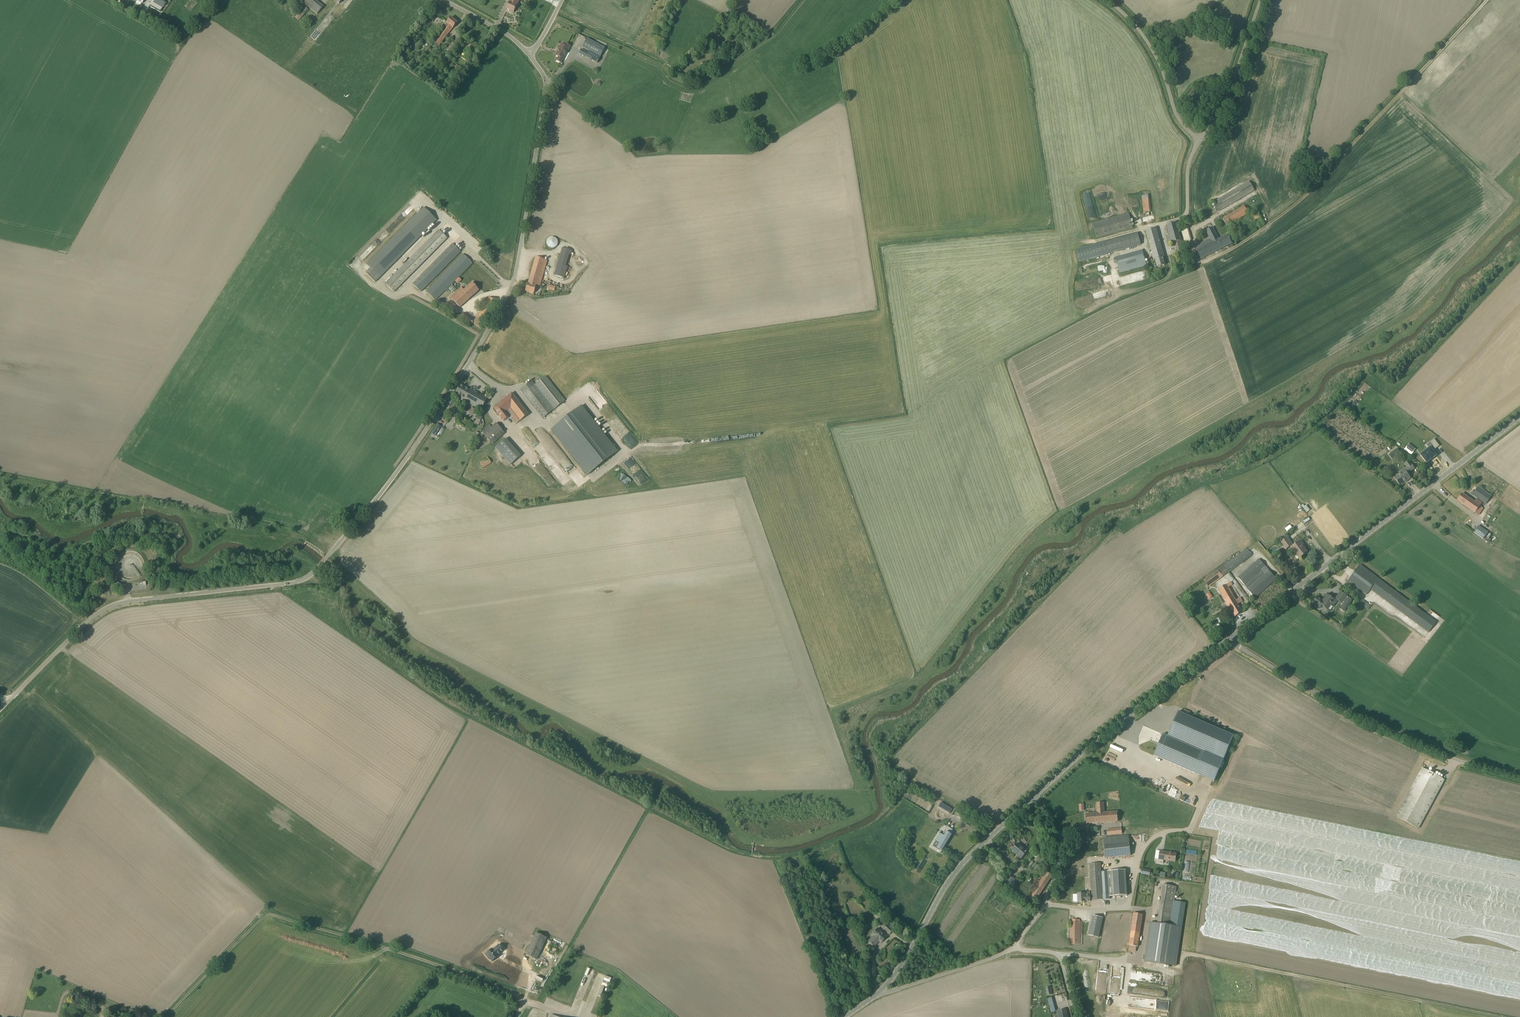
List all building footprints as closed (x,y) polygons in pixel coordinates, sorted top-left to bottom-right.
[(149,6),(150,4),(155,6),(154,7),(160,11),(162,6),(163,7),(165,3),(162,1),(162,2),(158,0),(148,0),(141,12),(145,14),(149,6)] [(506,9),(510,10),(510,11),(512,12),(513,12),(517,5),(519,0),(511,0),(510,2),(506,9)] [(319,4),(314,11),(317,14),(323,7),(319,4)] [(453,28),(458,23),(451,17),(446,23),(447,23),(444,26),(445,27),(433,43),(438,47),(453,28)] [(718,39),(716,37),(714,39),(711,37),(708,41),(713,46),(716,42),(716,41),(718,39)] [(582,47),(589,51),(588,53),(581,49),(579,54),(597,63),(605,48),(587,38),(582,47)] [(566,43),(564,46),(561,44),(559,48),(556,55),(559,57),(557,61),(561,63),(568,48),(569,49),(570,46),(566,43)] [(1249,181),(1218,200),(1213,202),(1219,211),(1255,190),(1249,181)] [(1144,212),(1151,211),(1149,194),(1141,195),(1144,212)] [(1223,218),(1227,226),(1248,213),(1244,206),(1223,218)] [(366,273),(375,282),(436,220),(424,207),(367,265),(370,268),(366,273)] [(1092,223),(1096,238),(1133,228),(1129,213),(1092,223)] [(1175,242),(1178,254),(1180,259),(1186,258),(1184,253),(1182,247),(1176,222),(1167,225),(1169,234),(1166,235),(1168,244),(1175,242)] [(1232,243),(1227,235),(1219,239),(1212,227),(1206,230),(1210,239),(1207,241),(1205,241),(1195,246),(1201,259),(1232,243)] [(1156,228),(1146,231),(1154,260),(1155,259),(1157,267),(1165,265),(1163,257),(1164,257),(1156,228)] [(438,229),(385,283),(395,292),(447,238),(438,229)] [(1138,233),(1076,250),(1079,262),(1141,245),(1138,233)] [(556,248),(556,238),(547,238),(547,247),(556,248)] [(421,292),(460,252),(453,244),(416,281),(413,284),(421,292)] [(564,278),(567,267),(566,266),(569,254),(571,255),(572,251),(562,248),(554,275),(564,278)] [(1119,273),(1146,265),(1142,250),(1115,258),(1119,273)] [(435,300),(472,263),(463,254),(427,291),(435,300)] [(547,260),(536,257),(528,283),(525,291),(534,293),(536,286),(539,287),(546,264),(545,264),(547,260)] [(461,287),(458,290),(450,297),(453,300),(460,307),(479,290),(472,283),(464,290),(461,287)] [(1077,301),(1079,307),(1105,298),(1103,292),(1077,301)] [(1066,313),(1077,309),(1075,302),(1064,306),(1066,313)] [(534,385),(531,381),(520,390),(543,418),(565,401),(546,376),(534,385)] [(469,389),(460,385),(455,394),(464,399),(463,400),(481,410),(487,398),(480,395),(480,396),(477,394),(477,393),(469,389)] [(512,393),(495,406),(494,407),(493,407),(497,413),(496,414),(497,415),(499,414),(504,421),(510,416),(516,424),(529,414),(512,393)] [(446,405),(447,406),(452,409),(456,403),(449,399),(446,405)] [(581,406),(551,429),(587,475),(617,451),(581,406)] [(477,414),(473,422),(479,424),(482,417),(477,414)] [(482,432),(484,434),(493,444),(505,433),(496,423),(491,427),(489,425),(482,432)] [(437,424),(431,433),(435,435),(441,426),(437,424)] [(521,456),(506,438),(495,447),(510,465),(521,456)] [(1414,452),(1416,449),(1409,443),(1406,446),(1414,452)] [(1401,452),(1397,448),(1389,455),(1393,459),(1401,452)] [(1427,463),(1430,460),(1432,459),(1436,456),(1430,448),(1420,455),(1427,463)] [(479,462),(483,468),(491,463),(488,457),(479,462)] [(1395,478),(1400,485),(1405,481),(1406,481),(1410,478),(1407,474),(1414,468),(1409,461),(1405,464),(1407,467),(1404,470),(1401,472),(1401,473),(1395,478)] [(1491,496),(1484,491),(1478,487),(1472,494),(1486,504),(1491,496)] [(1474,502),(1462,493),(1457,500),(1475,513),(1478,515),(1483,508),(1485,505),(1477,499),(1474,502)] [(1484,539),(1489,532),(1478,525),(1474,532),(1484,539)] [(1290,546),(1299,558),(1307,552),(1302,545),(1303,544),(1300,540),(1293,546),(1287,538),(1280,543),(1285,549),(1290,546)] [(1229,572),(1252,555),(1247,549),(1238,555),(1240,557),(1238,558),(1236,556),(1224,565),(1229,572)] [(1238,578),(1248,588),(1247,589),(1255,598),(1277,579),(1259,559),(1238,578)] [(1229,572),(1224,565),(1203,580),(1208,586),(1222,576),(1223,576),(1229,572)] [(1360,565),(1348,581),(1367,594),(1370,589),(1428,633),(1436,622),(1360,565)] [(1237,605),(1242,602),(1243,601),(1237,592),(1231,582),(1218,589),(1229,608),(1230,608),(1235,616),(1242,612),(1237,605)] [(1347,596),(1341,591),(1334,599),(1328,594),(1323,600),(1318,596),(1313,602),(1321,608),(1322,606),(1327,609),(1332,604),(1334,605),(1338,600),(1342,603),(1347,596)] [(1344,612),(1351,602),(1353,600),(1348,597),(1340,609),(1344,612)] [(1367,609),(1370,606),(1364,600),(1361,603),(1367,609)] [(1218,758),(1223,760),(1234,735),(1178,711),(1172,726),(1170,730),(1168,735),(1163,733),(1163,734),(1158,744),(1154,755),(1196,774),(1205,752),(1218,758)] [(1396,817),(1418,828),(1444,779),(1422,768),(1396,817)] [(940,803),(938,807),(949,813),(952,809),(940,803)] [(1097,804),(1097,813),(1086,814),(1086,824),(1118,821),(1117,811),(1104,812),(1104,803),(1097,804)] [(941,851),(945,846),(951,835),(950,834),(952,830),(947,826),(942,835),(939,833),(935,840),(939,843),(936,848),(941,851)] [(1108,835),(1122,833),(1121,827),(1107,829),(1108,835)] [(1104,838),(1106,858),(1131,855),(1128,835),(1104,838)] [(1024,849),(1018,844),(1012,850),(1018,855),(1017,856),(1021,859),(1028,851),(1024,848),(1024,849)] [(1159,859),(1158,863),(1163,864),(1164,860),(1175,861),(1176,853),(1160,851),(1159,859)] [(1090,864),(1091,876),(1092,900),(1110,899),(1108,871),(1101,872),(1101,863),(1090,864)] [(1126,870),(1111,871),(1112,896),(1127,895),(1126,870)] [(1027,887),(1030,889),(1026,895),(1035,902),(1053,875),(1047,872),(1040,882),(1037,880),(1035,879),(1033,882),(1034,882),(1033,885),(1030,883),(1027,887)] [(1011,890),(1017,881),(1009,876),(1003,884),(1011,890)] [(1177,887),(1168,885),(1163,885),(1157,923),(1151,922),(1146,962),(1176,967),(1182,927),(1171,925),(1177,887)] [(1085,893),(1077,894),(1078,902),(1085,902),(1085,901),(1090,901),(1090,895),(1085,895),(1085,893)] [(1142,914),(1134,913),(1128,951),(1136,952),(1136,947),(1138,947),(1142,914)] [(1088,935),(1098,937),(1103,918),(1093,915),(1088,935)] [(1068,925),(1067,944),(1082,944),(1083,921),(1080,921),(1080,919),(1070,919),(1070,925),(1068,925)] [(889,934),(893,930),(886,924),(883,927),(889,934)] [(874,947),(879,941),(881,943),(887,937),(878,928),(872,934),(874,936),(868,942),(874,947)] [(547,938),(536,932),(525,955),(536,960),(547,938)] [(497,955),(503,950),(499,945),(493,950),(492,949),(485,954),(489,960),(490,959),(492,961),(493,961),(496,959),(495,959),(498,956),(497,955)] [(595,977),(591,991),(596,993),(598,986),(598,1004),(599,1001),(599,986),(601,981),(601,980),(599,979),(601,972),(601,971),(598,970),(598,978),(595,977)] [(1129,997),(1128,1005),(1155,1008),(1156,1004),(1161,1005),(1161,1001),(1129,997)] [(1059,1016),(1068,1016),(1066,1009),(1057,1011),(1059,1016)]
